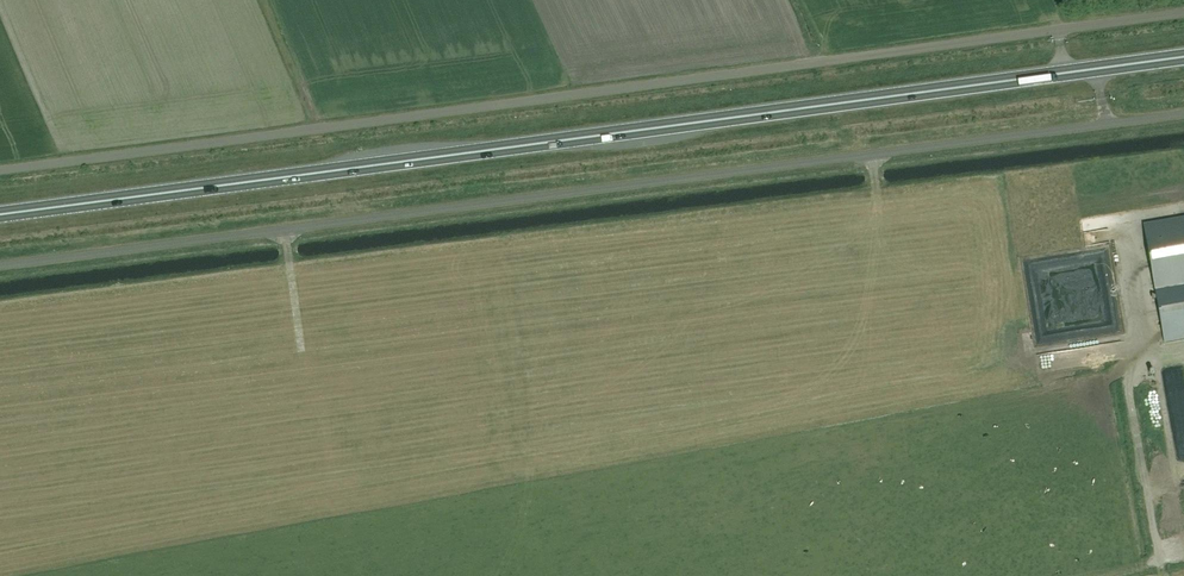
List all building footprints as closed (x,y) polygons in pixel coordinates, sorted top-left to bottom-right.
[(1144,226),(1164,342),(1183,338),(1183,219),(1144,226)]
